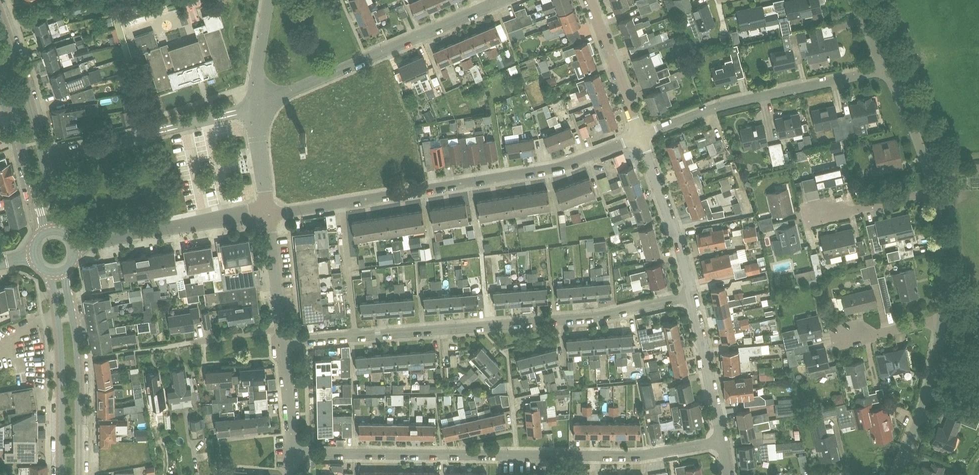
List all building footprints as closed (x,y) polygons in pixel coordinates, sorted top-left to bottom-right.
[(368,4),(366,0),(350,0),(354,10),(368,4)] [(409,2),(415,16),(428,11),(423,0),(414,0),(409,2)] [(428,11),(440,5),(438,0),(423,0),(428,11)] [(566,0),(552,0),(541,4),(543,9),(566,0)] [(543,9),(545,13),(556,9),(557,13),(574,7),(571,0),(566,0),(543,9)] [(614,10),(635,3),(634,0),(611,0),(614,10)] [(659,6),(657,0),(639,7),(641,14),(653,10),(652,8),(659,6)] [(669,1),(669,0),(665,0),(668,9),(677,6),(690,2),(689,0),(675,0),(673,0),(669,1)] [(784,1),(786,10),(777,12),(783,35),(789,34),(791,33),(788,18),(821,10),(820,4),(824,3),(825,1),(825,0),(788,0),(784,1)] [(690,2),(677,6),(668,9),(671,16),(679,13),(692,8),(690,2)] [(368,4),(354,10),(359,23),(378,15),(376,10),(376,9),(371,12),(368,4)] [(404,4),(397,7),(402,18),(409,15),(404,4)] [(710,31),(708,26),(714,24),(707,4),(691,10),(696,23),(691,25),(695,37),(710,31)] [(81,5),(63,8),(64,15),(82,12),(81,5)] [(764,13),(762,6),(737,11),(742,30),(766,24),(767,29),(779,27),(775,12),(770,13),(769,12),(764,13)] [(527,14),(525,7),(515,11),(517,16),(517,18),(527,14)] [(550,27),(577,17),(574,9),(558,15),(559,19),(548,23),(550,27)] [(160,46),(145,51),(158,89),(172,84),(173,87),(218,72),(217,70),(233,65),(219,27),(224,26),(219,10),(203,15),(206,23),(194,27),(198,39),(162,51),(160,46)] [(517,18),(517,16),(510,18),(514,30),(534,23),(530,13),(527,14),(517,18)] [(378,15),(359,23),(365,35),(379,29),(376,23),(381,21),(380,20),(378,15)] [(542,30),(543,30),(546,39),(559,34),(559,33),(580,25),(577,17),(550,27),(542,30)] [(642,21),(634,24),(632,17),(619,22),(623,34),(636,29),(651,24),(649,19),(643,22),(642,21)] [(514,30),(510,18),(503,21),(507,32),(513,30),(514,30)] [(59,26),(57,21),(49,24),(47,19),(32,23),(36,33),(59,26)] [(68,23),(59,26),(36,33),(39,43),(54,39),(52,34),(60,31),(61,33),(70,30),(68,23)] [(495,25),(483,30),(489,44),(490,46),(494,44),(494,42),(501,39),(495,25)] [(581,39),(577,28),(567,32),(570,43),(581,39)] [(824,39),(821,28),(810,30),(811,37),(807,38),(805,30),(796,32),(797,38),(800,52),(802,57),(807,56),(809,62),(841,55),(843,54),(845,52),(845,50),(844,47),(841,45),(837,45),(836,37),(824,39)] [(646,47),(663,40),(660,33),(655,35),(654,31),(648,34),(647,32),(639,35),(636,29),(623,34),(628,46),(641,41),(642,42),(644,42),(646,47)] [(154,30),(140,35),(135,36),(140,50),(158,44),(154,30)] [(489,44),(483,30),(470,35),(476,49),(484,46),(485,48),(490,46),(489,44)] [(513,30),(507,32),(511,42),(517,39),(513,30)] [(791,46),(784,47),(785,51),(771,54),(774,70),(796,65),(793,54),(800,52),(797,38),(796,32),(791,33),(789,34),(791,46)] [(121,45),(125,58),(128,66),(134,63),(125,34),(118,36),(120,42),(121,45)] [(729,34),(720,37),(723,46),(732,43),(729,34)] [(111,45),(116,44),(120,42),(118,36),(118,35),(113,37),(109,38),(111,45)] [(476,49),(470,35),(458,41),(464,55),(470,67),(474,64),(471,58),(472,57),(470,52),(476,49)] [(679,41),(677,35),(663,40),(656,43),(658,49),(679,41)] [(472,71),(470,67),(464,55),(458,41),(446,46),(452,60),(460,57),(461,61),(465,69),(467,73),(471,71),(472,71)] [(41,50),(39,51),(40,56),(43,56),(44,60),(72,50),(74,50),(77,49),(77,48),(75,42),(59,47),(60,49),(57,50),(56,45),(41,50)] [(589,47),(587,42),(563,50),(565,57),(576,53),(578,58),(591,53),(593,53),(593,52),(592,47),(590,47),(589,47)] [(76,57),(90,53),(88,46),(88,45),(77,48),(77,49),(74,50),(76,57)] [(729,47),(730,53),(732,59),(724,61),(725,65),(712,69),(716,84),(737,78),(734,68),(741,67),(737,51),(739,51),(737,45),(729,47)] [(452,60),(446,46),(433,52),(439,65),(441,70),(444,78),(450,75),(446,67),(444,63),(452,60)] [(486,51),(489,58),(494,56),(491,48),(486,51)] [(72,50),(44,60),(48,69),(62,65),(61,60),(74,55),(72,50)] [(660,52),(650,55),(649,52),(632,58),(637,71),(654,65),(663,62),(660,52)] [(578,59),(571,61),(573,67),(581,65),(583,71),(596,66),(591,54),(593,53),(591,53),(578,58),(578,59)] [(428,69),(423,56),(411,61),(417,74),(424,91),(432,88),(428,79),(429,78),(426,70),(428,69)] [(550,70),(546,59),(538,62),(542,73),(550,70)] [(417,74),(411,61),(399,66),(405,79),(410,77),(414,85),(414,84),(418,93),(424,91),(417,74)] [(511,75),(519,72),(516,64),(508,67),(511,75)] [(654,65),(637,71),(642,85),(659,79),(668,75),(670,74),(668,67),(656,71),(654,65)] [(80,66),(50,75),(53,85),(76,78),(82,76),(83,76),(80,66)] [(691,73),(689,67),(670,74),(668,75),(670,80),(677,78),(691,73)] [(99,68),(89,72),(93,82),(103,79),(99,68)] [(550,70),(542,73),(544,78),(552,75),(550,70)] [(121,84),(132,81),(130,73),(119,77),(121,84)] [(577,82),(579,90),(576,91),(577,96),(603,86),(598,73),(577,82)] [(82,76),(76,78),(53,85),(56,96),(71,91),(86,86),(85,83),(91,81),(88,74),(83,76),(82,76)] [(437,76),(431,79),(434,86),(440,84),(437,76)] [(677,78),(670,80),(666,82),(668,90),(680,86),(677,78)] [(603,86),(577,96),(579,101),(587,98),(591,97),(594,104),(608,99),(603,86)] [(434,96),(431,88),(425,91),(429,99),(434,96)] [(660,91),(658,91),(646,96),(652,112),(666,107),(672,104),(666,88),(660,91)] [(73,102),(87,100),(84,90),(71,94),(73,102)] [(138,99),(137,92),(122,95),(124,102),(138,99)] [(860,123),(877,119),(873,100),(871,100),(870,97),(858,100),(859,103),(851,105),(854,121),(846,123),(849,137),(862,134),(860,123)] [(597,117),(594,118),(593,113),(585,116),(587,121),(613,112),(608,99),(594,104),(597,112),(595,112),(597,117)] [(87,113),(85,104),(70,107),(52,111),(54,122),(72,119),(71,116),(87,113)] [(839,125),(835,105),(812,110),(817,130),(839,125)] [(129,110),(132,122),(132,123),(143,121),(140,108),(129,110)] [(124,124),(131,123),(129,110),(122,111),(124,124)] [(435,118),(431,111),(424,115),(428,122),(435,118)] [(613,112),(587,121),(588,126),(598,121),(599,122),(600,122),(603,130),(617,124),(613,112)] [(803,124),(801,124),(799,114),(776,119),(781,138),(803,133),(803,131),(804,131),(803,124)] [(484,124),(492,122),(491,115),(483,117),(484,124)] [(563,129),(560,122),(558,122),(556,115),(551,117),(554,125),(555,129),(557,132),(561,144),(575,139),(570,127),(563,129)] [(555,129),(554,125),(551,117),(547,119),(551,130),(555,129)] [(72,119),(54,122),(57,134),(86,129),(84,121),(77,122),(77,118),(72,119)] [(474,119),(465,120),(466,127),(475,126),(474,119)] [(849,137),(846,123),(840,124),(844,138),(849,137)] [(588,125),(580,126),(582,137),(589,136),(588,125)] [(767,141),(763,125),(741,130),(744,146),(767,141)] [(716,140),(712,128),(703,131),(705,136),(695,139),(699,147),(712,142),(716,140)] [(484,141),(483,134),(482,130),(475,131),(476,136),(477,143),(479,156),(486,155),(487,159),(497,158),(494,140),(484,141)] [(307,138),(306,131),(299,132),(300,139),(307,138)] [(561,144),(557,132),(543,137),(548,149),(561,144)] [(799,148),(805,147),(812,145),(809,134),(803,136),(803,140),(798,141),(799,148)] [(476,136),(466,138),(466,137),(458,138),(459,143),(461,159),(469,158),(470,162),(480,161),(479,156),(477,143),(476,136)] [(461,159),(459,143),(449,145),(448,137),(440,138),(442,146),(444,159),(451,158),(452,163),(462,161),(461,159)] [(533,138),(519,141),(521,154),(536,151),(533,138)] [(721,138),(716,140),(712,142),(717,153),(725,150),(721,138)] [(682,139),(679,140),(666,145),(670,157),(684,152),(689,150),(687,145),(684,146),(682,139)] [(877,166),(871,167),(873,175),(895,170),(897,169),(896,162),(901,161),(900,161),(897,146),(898,146),(896,139),(873,144),(874,152),(875,152),(878,165),(877,166)] [(444,159),(442,146),(431,148),(430,140),(422,141),(425,162),(433,161),(434,166),(445,164),(444,159)] [(521,154),(519,141),(505,143),(507,156),(521,154)] [(780,142),(774,144),(777,159),(784,158),(785,163),(790,162),(788,152),(783,153),(780,142)] [(777,159),(774,144),(768,145),(772,166),(785,163),(784,158),(777,159)] [(805,149),(794,152),(796,160),(807,158),(805,149)] [(684,152),(670,157),(674,169),(686,164),(688,164),(694,162),(692,156),(686,159),(684,152)] [(9,164),(6,157),(0,159),(0,192),(1,193),(17,187),(14,177),(15,177),(11,164),(9,164)] [(837,159),(838,166),(814,171),(818,188),(844,182),(842,172),(849,171),(846,157),(837,159)] [(720,165),(724,164),(722,159),(715,162),(717,167),(721,166),(720,165)] [(688,164),(686,164),(674,169),(679,181),(692,176),(701,172),(698,167),(690,170),(688,164)] [(724,164),(720,165),(721,166),(717,167),(719,172),(727,169),(724,164)] [(619,184),(621,183),(622,184),(623,184),(637,179),(633,166),(619,171),(622,179),(610,184),(611,189),(619,186),(619,184)] [(697,188),(703,186),(700,180),(694,182),(692,176),(679,181),(683,193),(696,188),(697,188)] [(574,205),(579,203),(584,201),(583,199),(595,194),(589,178),(555,190),(561,207),(573,203),(574,205)] [(637,179),(623,184),(622,184),(624,189),(625,188),(628,197),(642,191),(637,179)] [(725,190),(729,189),(727,184),(720,187),(722,192),(726,191),(725,190)] [(683,193),(688,205),(701,200),(697,188),(696,188),(683,193)] [(731,194),(729,189),(725,190),(726,191),(722,192),(724,197),(731,194)] [(773,216),(792,212),(787,189),(768,193),(773,216)] [(528,214),(538,212),(538,210),(550,208),(547,190),(512,196),(515,214),(527,212),(528,214)] [(642,191),(628,197),(631,204),(629,205),(631,209),(628,210),(626,206),(619,208),(621,213),(633,209),(647,204),(642,191)] [(24,208),(22,200),(20,194),(4,198),(7,212),(24,208)] [(494,227),(500,226),(498,219),(503,218),(503,216),(515,214),(512,196),(477,202),(480,220),(492,218),(494,227)] [(701,200),(688,205),(686,206),(685,207),(687,211),(688,212),(690,211),(692,217),(705,212),(708,219),(724,216),(723,209),(711,212),(706,198),(701,200)] [(740,201),(733,203),(736,213),(743,211),(740,201)] [(445,225),(446,227),(456,225),(456,223),(468,221),(465,204),(430,210),(433,227),(445,225)] [(633,209),(621,213),(612,216),(615,224),(624,221),(623,218),(630,215),(633,224),(652,217),(647,204),(633,209)] [(24,208),(7,212),(10,224),(4,225),(6,230),(15,228),(14,225),(27,222),(24,208)] [(425,229),(422,211),(387,217),(390,235),(402,233),(403,234),(413,233),(413,231),(425,229)] [(909,215),(891,219),(896,240),(898,246),(897,246),(900,258),(914,255),(913,248),(905,250),(904,244),(903,245),(901,238),(914,236),(909,215)] [(368,240),(378,239),(378,237),(390,235),(387,217),(352,222),(355,240),(367,238),(368,240)] [(773,223),(772,223),(771,217),(758,221),(759,226),(773,223)] [(876,222),(879,236),(872,238),(875,251),(882,250),(881,243),(896,240),(891,219),(876,222)] [(773,223),(759,226),(761,233),(774,230),(773,223)] [(776,230),(778,238),(771,240),(774,253),(800,247),(795,225),(776,230)] [(315,229),(304,231),(295,232),(296,247),(329,243),(338,243),(337,228),(328,229),(327,226),(315,227),(315,229)] [(727,228),(712,231),(711,226),(703,228),(702,230),(702,233),(696,234),(698,243),(724,238),(723,235),(728,234),(727,228)] [(744,241),(757,239),(755,226),(741,229),(744,241)] [(641,237),(634,239),(634,241),(627,243),(628,247),(636,245),(643,244),(656,241),(652,227),(639,230),(641,237)] [(862,240),(854,242),(851,229),(836,233),(841,254),(857,250),(858,256),(865,254),(862,240)] [(436,241),(438,241),(439,241),(443,240),(442,232),(435,233),(436,241)] [(841,254),(836,233),(820,236),(825,257),(841,254)] [(410,248),(421,246),(420,237),(409,239),(410,248)] [(724,239),(724,238),(698,243),(699,251),(730,245),(729,238),(724,239)] [(219,260),(220,264),(224,290),(230,289),(230,288),(248,286),(248,287),(256,285),(254,270),(249,239),(219,244),(221,253),(218,254),(218,255),(219,260)] [(393,244),(394,249),(404,248),(402,239),(392,241),(393,244)] [(594,251),(593,242),(593,240),(587,241),(586,241),(587,251),(594,251)] [(606,251),(607,251),(605,240),(593,242),(594,251),(606,250),(606,251)] [(659,254),(656,241),(643,244),(646,257),(643,258),(644,263),(650,261),(649,257),(659,254)] [(329,243),(296,247),(298,262),(330,258),(329,243)] [(198,247),(204,280),(213,279),(216,291),(224,290),(220,264),(219,260),(214,261),(212,245),(198,247)] [(188,273),(194,272),(195,276),(191,277),(191,282),(196,281),(198,281),(204,280),(198,247),(184,249),(188,273)] [(412,250),(411,252),(413,256),(416,260),(419,259),(432,258),(431,247),(418,248),(418,249),(412,250)] [(402,249),(394,250),(394,262),(402,261),(402,249)] [(182,269),(178,270),(175,251),(163,253),(166,272),(167,277),(167,281),(178,279),(181,297),(187,296),(185,285),(182,269)] [(702,261),(706,278),(741,269),(737,252),(702,261)] [(167,277),(166,272),(163,253),(151,255),(153,264),(148,265),(149,275),(154,274),(155,279),(160,278),(167,277)] [(379,263),(394,263),(393,253),(379,253),(379,263)] [(142,256),(134,257),(137,277),(144,276),(145,280),(150,280),(149,275),(148,265),(153,264),(151,255),(142,256)] [(760,272),(768,270),(766,256),(757,258),(758,262),(744,264),(745,268),(746,275),(760,273),(760,272)] [(131,278),(137,277),(134,257),(123,259),(123,260),(117,261),(121,280),(122,280),(123,288),(123,289),(132,287),(131,278)] [(299,276),(332,273),(330,258),(298,262),(299,276)] [(83,266),(87,286),(91,285),(91,288),(102,286),(100,277),(108,275),(113,274),(114,281),(116,290),(123,288),(122,280),(121,280),(117,261),(105,263),(98,264),(98,263),(83,266)] [(630,281),(664,273),(663,270),(664,270),(665,268),(664,264),(663,263),(661,263),(651,265),(650,261),(644,263),(645,267),(646,271),(629,275),(630,281)] [(813,265),(816,278),(823,277),(820,263),(813,265)] [(866,266),(871,284),(879,282),(874,264),(866,266)] [(420,277),(428,277),(427,265),(420,265),(420,277)] [(916,280),(917,280),(915,269),(895,273),(901,299),(919,295),(916,280)] [(361,272),(362,279),(366,279),(367,294),(373,294),(373,286),(371,271),(361,272)] [(332,273),(299,276),(301,291),(321,289),(321,290),(333,288),(333,285),(343,284),(342,272),(332,273)] [(664,273),(630,281),(632,290),(641,288),(641,285),(649,284),(650,287),(666,283),(667,283),(668,281),(667,277),(666,276),(664,276),(664,273)] [(601,275),(596,276),(597,284),(598,298),(611,296),(610,283),(604,283),(603,275),(601,275)] [(598,298),(597,284),(596,276),(591,276),(591,284),(584,285),(585,299),(598,298)] [(558,301),(571,300),(570,286),(571,286),(570,278),(564,278),(565,286),(557,287),(558,301)] [(816,279),(805,281),(806,288),(817,285),(816,279)] [(548,302),(547,288),(540,288),(540,281),(538,281),(533,281),(533,289),(535,303),(548,302)] [(12,320),(21,316),(21,314),(27,313),(24,296),(21,296),(18,282),(6,285),(6,287),(9,305),(18,303),(19,308),(10,310),(12,320)] [(204,282),(198,283),(196,283),(185,285),(187,296),(206,293),(204,282)] [(321,289),(301,291),(303,306),(345,301),(343,284),(333,285),(333,288),(321,290),(321,289)] [(230,300),(231,308),(240,306),(242,322),(255,320),(254,314),(259,313),(256,285),(248,287),(225,290),(219,291),(221,302),(230,300)] [(571,300),(585,299),(584,285),(576,285),(571,286),(570,286),(571,300)] [(887,285),(880,287),(882,299),(890,298),(887,285)] [(465,308),(484,307),(483,293),(471,294),(470,286),(468,286),(463,287),(464,295),(465,308)] [(10,307),(9,305),(6,287),(0,288),(0,309),(10,307)] [(711,290),(713,303),(727,300),(724,287),(711,290)] [(128,291),(130,301),(142,299),(140,289),(128,291)] [(535,303),(533,289),(520,290),(521,304),(535,303)] [(856,295),(855,294),(842,297),(845,312),(859,309),(858,308),(863,307),(864,308),(876,305),(873,289),(860,292),(860,293),(856,295)] [(149,291),(149,292),(144,292),(145,302),(146,302),(150,302),(151,301),(156,301),(154,291),(154,290),(149,291)] [(520,290),(507,291),(508,305),(521,304),(520,290)] [(508,305),(507,291),(493,292),(494,306),(508,305)] [(362,317),(375,316),(374,302),(373,294),(367,294),(366,294),(367,302),(360,303),(362,317)] [(713,303),(716,316),(729,314),(730,314),(728,307),(756,301),(755,294),(743,297),(735,299),(727,300),(713,303)] [(464,295),(451,296),(452,309),(465,308),(464,295)] [(86,310),(106,307),(106,306),(112,305),(110,296),(85,300),(86,310)] [(451,296),(437,297),(438,310),(452,309),(451,296)] [(438,310),(437,297),(424,298),(425,312),(438,310)] [(401,300),(402,313),(415,312),(414,298),(401,300)] [(142,300),(132,301),(134,312),(143,310),(144,310),(143,310),(142,300)] [(150,302),(152,309),(162,307),(160,300),(158,300),(156,301),(151,301),(150,302)] [(401,300),(387,301),(388,314),(402,313),(401,300)] [(324,319),(324,317),(346,315),(345,301),(303,306),(304,317),(301,317),(302,321),(324,319)] [(374,302),(375,316),(388,314),(387,301),(374,302)] [(152,309),(150,302),(146,302),(145,302),(146,309),(143,310),(144,310),(143,310),(144,315),(143,315),(145,321),(149,321),(153,320),(152,309)] [(88,320),(108,316),(119,314),(119,309),(115,310),(114,305),(112,305),(106,306),(106,307),(86,310),(88,320)] [(242,322),(240,306),(231,308),(219,310),(220,319),(229,318),(230,324),(242,322)] [(194,322),(200,321),(198,308),(191,309),(192,312),(169,316),(172,332),(185,330),(185,331),(195,329),(194,322)] [(209,312),(202,313),(205,327),(211,326),(209,312)] [(120,318),(119,315),(119,314),(108,316),(88,320),(90,330),(116,325),(115,319),(117,318),(120,318)] [(719,329),(732,326),(730,314),(729,314),(716,316),(719,329)] [(797,321),(800,336),(783,340),(786,350),(793,348),(808,345),(806,338),(822,335),(818,316),(797,321)] [(748,323),(740,325),(740,324),(732,326),(719,329),(721,342),(735,339),(734,337),(742,336),(742,334),(748,333),(747,328),(752,326),(752,327),(761,325),(761,326),(776,322),(775,317),(764,320),(748,323)] [(149,321),(150,330),(151,333),(157,332),(156,320),(153,320),(149,321)] [(646,327),(638,329),(640,337),(641,343),(645,343),(644,341),(648,340),(648,341),(679,335),(677,322),(669,324),(667,322),(662,323),(661,325),(662,330),(647,333),(646,327)] [(116,325),(90,330),(91,340),(100,338),(111,336),(110,333),(116,332),(115,326),(116,325)] [(113,347),(113,344),(118,343),(138,340),(136,331),(111,336),(100,338),(91,340),(93,350),(113,347)] [(622,357),(627,357),(626,349),(634,348),(633,334),(620,335),(621,349),(622,357)] [(616,350),(621,349),(620,335),(607,336),(608,350),(616,350)] [(648,341),(648,340),(644,341),(645,343),(641,343),(642,348),(649,347),(667,344),(668,350),(682,347),(683,346),(684,345),(683,341),(682,340),(681,340),(679,335),(648,341)] [(594,352),(595,359),(600,359),(599,351),(608,350),(607,336),(593,337),(594,352)] [(593,337),(580,338),(581,353),(589,352),(594,352),(593,337)] [(567,339),(568,354),(581,353),(580,338),(567,339)] [(748,346),(749,354),(762,353),(761,345),(748,346)] [(808,372),(809,372),(809,374),(812,376),(837,370),(836,366),(829,367),(825,349),(809,352),(808,345),(793,348),(786,350),(790,367),(798,365),(796,355),(804,354),(808,372)] [(490,357),(481,347),(471,356),(480,366),(490,357)] [(685,359),(682,347),(668,350),(671,362),(685,359)] [(546,366),(559,362),(556,349),(543,352),(546,366)] [(436,350),(422,351),(423,365),(437,364),(436,350)] [(885,354),(884,353),(876,355),(881,378),(891,375),(890,373),(908,369),(904,350),(885,354)] [(423,365),(422,351),(409,352),(410,366),(423,365)] [(636,367),(642,366),(639,351),(633,353),(636,367)] [(748,351),(739,351),(721,353),(722,363),(749,360),(748,351)] [(410,366),(409,352),(396,353),(397,367),(410,366)] [(543,352),(541,352),(530,355),(533,369),(536,376),(537,381),(540,380),(538,370),(536,371),(536,368),(546,366),(543,352)] [(396,353),(382,354),(384,368),(397,367),(396,353)] [(384,368),(382,354),(369,355),(370,369),(384,368)] [(370,369),(369,355),(356,356),(357,370),(370,369)] [(533,369),(530,355),(517,358),(520,372),(528,370),(530,378),(536,376),(533,369)] [(334,364),(334,359),(331,359),(317,359),(317,372),(332,372),(341,371),(351,371),(350,356),(340,357),(341,364),(338,364),(334,364)] [(490,357),(480,366),(489,376),(485,379),(491,385),(501,376),(495,370),(499,366),(490,357)] [(97,374),(111,372),(110,367),(119,366),(117,358),(95,362),(97,374)] [(685,359),(671,362),(674,375),(687,372),(685,359)] [(750,370),(749,360),(722,363),(723,372),(750,370)] [(869,394),(867,384),(864,370),(865,369),(864,362),(844,366),(846,374),(850,373),(853,387),(862,385),(864,397),(855,399),(857,406),(871,403),(885,400),(882,388),(875,390),(876,392),(869,394)] [(653,366),(653,367),(649,368),(650,371),(649,371),(651,379),(661,377),(659,369),(657,369),(656,365),(653,366)] [(246,366),(240,367),(242,387),(249,387),(250,399),(255,398),(254,396),(253,368),(246,368),(246,366)] [(232,369),(231,367),(224,368),(224,370),(219,370),(221,402),(228,401),(233,401),(238,400),(237,396),(228,397),(226,384),(233,383),(232,369)] [(259,389),(258,380),(266,379),(265,367),(253,368),(254,396),(255,398),(268,397),(267,389),(259,389)] [(172,370),(174,387),(168,388),(170,401),(193,398),(189,376),(187,377),(186,368),(172,370)] [(469,377),(474,371),(471,368),(465,373),(469,377)] [(221,402),(219,370),(207,371),(208,385),(216,385),(216,399),(212,399),(213,403),(221,402)] [(478,375),(474,371),(469,377),(472,381),(478,375)] [(111,372),(97,374),(99,387),(113,385),(112,381),(121,379),(120,372),(111,373),(111,372)] [(159,372),(147,373),(149,390),(151,406),(156,405),(166,404),(164,388),(161,388),(159,372)] [(332,384),(332,372),(317,372),(318,384),(332,384)] [(131,374),(132,382),(141,380),(139,373),(131,374)] [(550,381),(551,381),(549,373),(543,374),(548,391),(552,390),(550,381)] [(574,386),(573,373),(565,374),(567,380),(568,386),(574,386)] [(276,387),(276,378),(268,378),(269,388),(276,387)] [(752,388),(751,378),(723,380),(724,391),(734,389),(734,388),(737,387),(737,388),(739,388),(740,389),(745,388),(745,389),(752,388)] [(881,380),(882,388),(883,390),(886,389),(889,385),(888,379),(881,380)] [(141,380),(132,382),(133,388),(135,398),(143,396),(141,380)] [(651,383),(639,384),(644,407),(656,405),(651,383)] [(670,402),(679,400),(692,397),(689,383),(668,388),(670,394),(671,394),(669,395),(670,402)] [(332,384),(318,384),(318,397),(333,397),(333,396),(332,384)] [(343,384),(344,396),(352,396),(351,384),(343,384)] [(532,393),(540,391),(539,385),(530,387),(532,393)] [(752,388),(745,389),(745,388),(740,389),(739,388),(737,388),(737,387),(734,388),(734,389),(724,391),(725,402),(744,400),(744,406),(765,404),(765,399),(759,395),(753,395),(752,388)] [(34,409),(30,388),(0,394),(0,409),(16,406),(17,412),(8,414),(10,423),(15,420),(34,412),(38,410),(38,409),(34,409)] [(99,402),(115,402),(115,396),(124,396),(124,389),(99,389),(99,402)] [(569,397),(569,389),(554,390),(554,398),(565,397),(565,400),(569,400),(569,397)] [(495,395),(495,396),(489,397),(490,402),(496,401),(497,403),(502,402),(500,394),(495,395)] [(143,396),(135,398),(136,404),(137,411),(146,410),(143,396)] [(333,397),(318,397),(319,409),(333,409),(333,403),(352,403),(352,396),(344,396),(333,396),(333,397)] [(428,396),(422,396),(422,400),(423,400),(423,403),(427,403),(427,406),(436,406),(436,396),(428,396)] [(269,414),(263,414),(262,408),(269,408),(268,397),(255,398),(255,402),(256,408),(256,415),(258,429),(271,427),(269,414)] [(245,430),(258,429),(256,415),(256,408),(255,402),(255,398),(250,399),(250,402),(251,416),(243,417),(244,430),(245,430)] [(530,400),(531,408),(525,408),(527,422),(541,421),(548,420),(556,419),(569,418),(569,413),(556,414),(546,415),(545,407),(548,407),(547,399),(530,400)] [(473,418),(467,419),(470,433),(482,430),(479,417),(475,400),(469,400),(473,418)] [(228,401),(221,402),(213,403),(213,410),(219,410),(221,420),(216,420),(218,433),(218,436),(227,435),(226,432),(231,432),(228,401)] [(233,401),(228,401),(231,432),(244,430),(243,417),(235,418),(234,410),(233,401)] [(115,407),(115,402),(99,402),(99,415),(116,415),(123,413),(124,412),(124,407),(123,407),(115,407)] [(461,421),(455,422),(455,423),(458,436),(470,433),(467,419),(464,406),(463,402),(458,402),(457,406),(458,408),(461,421)] [(698,402),(679,405),(679,406),(671,407),(674,419),(673,419),(681,418),(689,416),(693,412),(699,411),(698,402)] [(776,417),(796,415),(795,403),(775,404),(776,417)] [(853,407),(846,409),(845,403),(835,405),(838,416),(841,427),(857,424),(858,427),(871,423),(876,441),(891,438),(888,423),(890,422),(889,415),(886,416),(884,407),(873,410),(871,403),(857,406),(853,407)] [(203,405),(204,414),(213,413),(211,404),(203,405)] [(662,412),(660,404),(644,407),(646,415),(662,412)] [(838,416),(835,405),(819,409),(821,420),(838,416)] [(485,415),(479,417),(482,430),(495,428),(492,414),(491,414),(490,408),(484,409),(485,415)] [(333,409),(319,409),(319,422),(333,422),(352,421),(352,415),(333,415),(333,409)] [(759,416),(751,417),(749,409),(736,412),(739,426),(760,422),(768,420),(767,416),(759,417),(759,416)] [(38,410),(34,412),(15,420),(14,438),(36,438),(37,416),(38,416),(38,410)] [(966,410),(963,418),(978,424),(978,421),(978,414),(966,410)] [(492,414),(495,428),(507,425),(504,411),(492,414)] [(689,416),(681,418),(673,419),(675,427),(684,426),(685,430),(686,430),(687,432),(692,431),(691,429),(693,429),(692,424),(702,423),(699,411),(693,412),(689,416)] [(410,423),(410,437),(422,437),(422,423),(423,423),(423,414),(416,414),(416,423),(410,423)] [(960,420),(953,417),(949,415),(944,429),(939,428),(933,443),(951,450),(957,435),(955,434),(960,420)] [(447,417),(448,424),(442,425),(445,439),(458,436),(455,423),(455,422),(454,422),(453,416),(447,417)] [(422,423),(422,437),(435,437),(436,423),(435,423),(435,417),(429,417),(429,423),(423,423),(422,423)] [(192,419),(190,420),(191,427),(192,437),(204,435),(204,434),(202,425),(201,418),(192,419)] [(111,446),(111,441),(119,441),(119,433),(128,433),(127,420),(119,420),(119,419),(99,419),(100,446),(111,446)] [(404,423),(397,423),(397,437),(410,437),(410,423),(410,419),(404,419),(404,423)] [(5,449),(5,459),(38,459),(38,438),(36,438),(14,438),(15,420),(10,423),(0,427),(0,449),(5,449)] [(760,422),(739,426),(742,440),(755,438),(754,432),(770,428),(768,420),(760,422)] [(352,421),(333,422),(319,422),(319,434),(334,434),(334,430),(342,430),(343,437),(353,437),(352,421)] [(527,422),(528,436),(542,434),(541,421),(527,422)] [(659,421),(648,423),(650,435),(661,434),(659,421)] [(830,428),(825,430),(823,421),(810,425),(817,450),(822,449),(823,456),(819,457),(820,462),(839,458),(836,445),(837,445),(835,434),(833,434),(832,430),(830,428)] [(372,437),(372,423),(359,422),(359,437),(372,437)] [(372,423),(372,437),(385,437),(385,423),(372,423)] [(397,423),(385,423),(385,437),(397,437),(397,423)] [(587,437),(587,423),(573,423),(573,436),(587,437)] [(600,423),(593,423),(587,423),(587,437),(600,437),(600,423)] [(600,423),(600,437),(613,437),(613,423),(600,423)] [(626,423),(613,423),(613,437),(626,437),(626,423)] [(626,423),(626,437),(639,437),(639,423),(626,423)] [(136,428),(136,439),(148,440),(148,429),(136,428)] [(775,432),(763,433),(763,443),(768,443),(768,442),(776,442),(775,432)] [(803,441),(776,444),(776,452),(793,451),(793,453),(805,451),(803,441)] [(768,443),(763,443),(753,444),(753,446),(737,448),(738,466),(756,464),(755,461),(769,459),(768,443)] [(807,454),(799,455),(801,470),(809,469),(807,454)] [(944,468),(933,463),(930,469),(923,466),(919,474),(941,474),(944,468)] [(674,467),(676,474),(687,474),(700,474),(699,466),(694,467),(693,464),(674,467)] [(148,474),(156,472),(155,465),(147,467),(148,474)] [(31,466),(19,467),(19,474),(48,474),(48,466),(31,466)]
